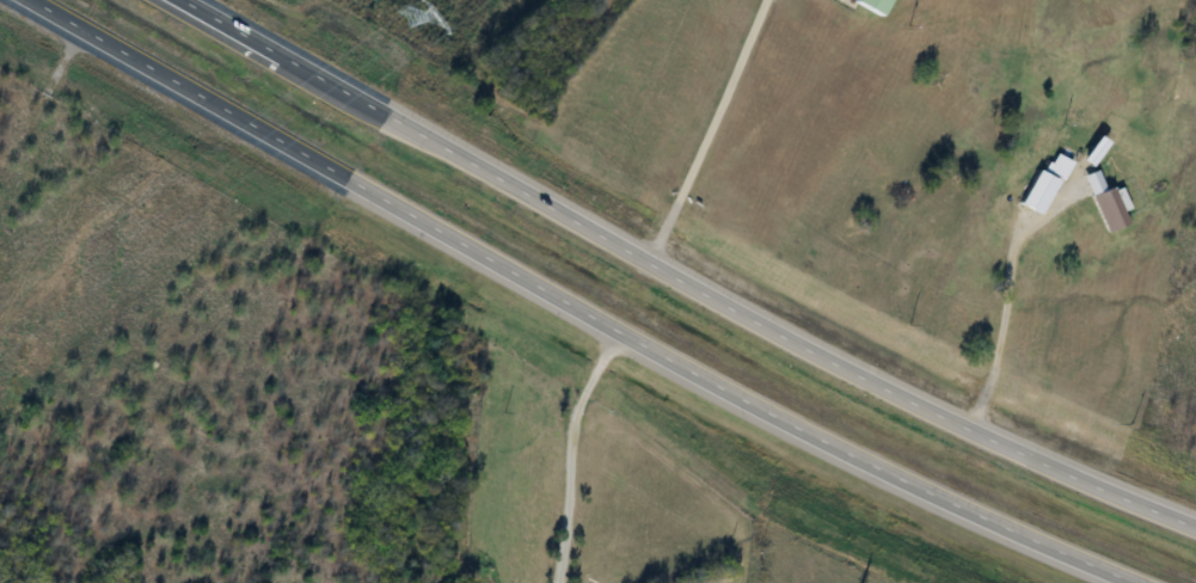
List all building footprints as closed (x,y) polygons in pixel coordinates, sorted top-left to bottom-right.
[(877,19),(887,0),(847,0),(846,3),(877,19)] [(1058,181),(1072,156),(1057,148),(1043,173),(1058,181)] [(1085,196),(1103,234),(1125,224),(1108,186),(1085,196)]
